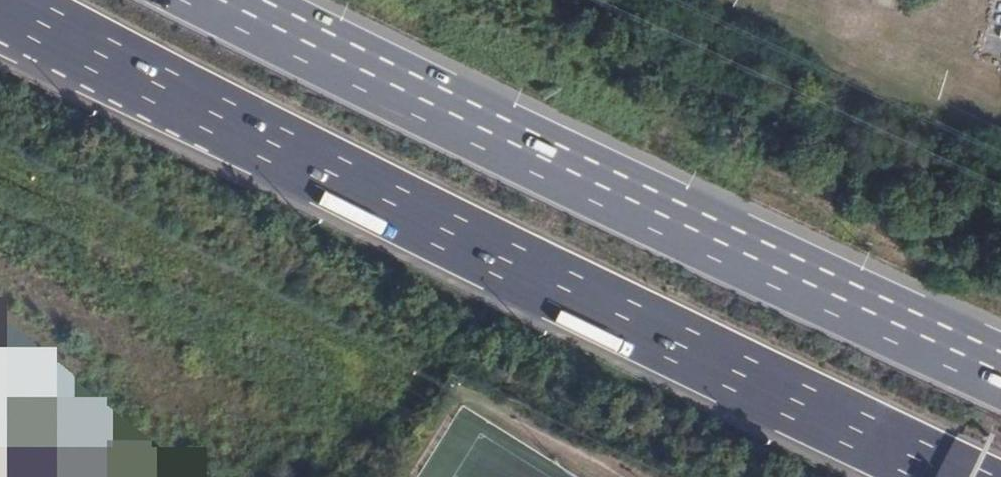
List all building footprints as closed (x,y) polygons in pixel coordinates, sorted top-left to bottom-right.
[(36,389),(0,360),(0,434),(36,389)]
